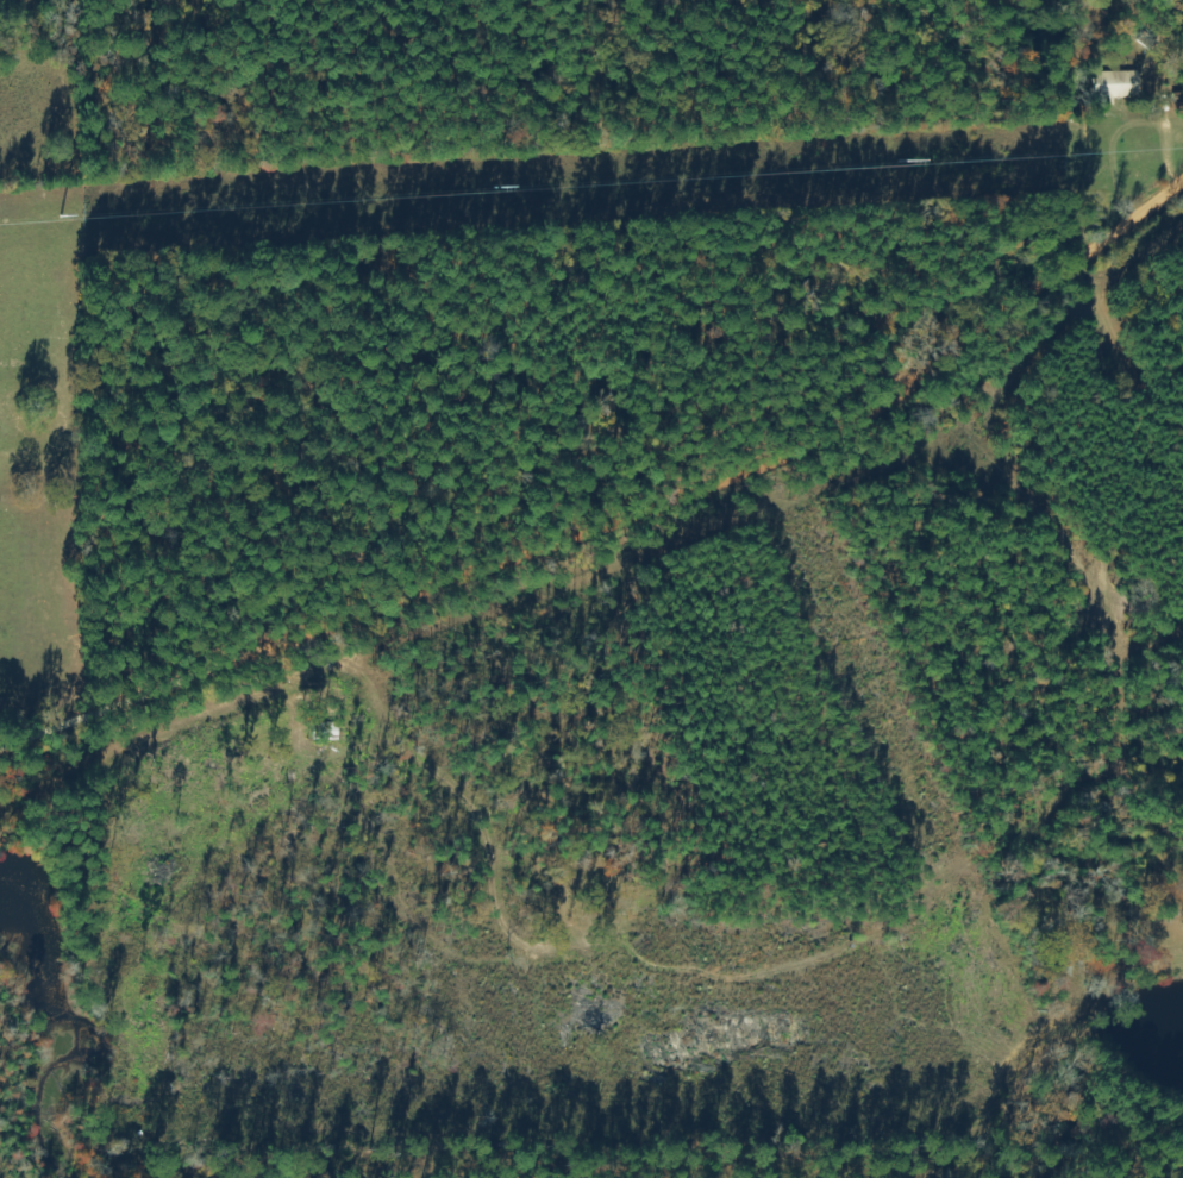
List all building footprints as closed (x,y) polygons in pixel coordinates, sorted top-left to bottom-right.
[(1135,71),(1100,72),(1100,102),(1136,101),(1135,71)]
